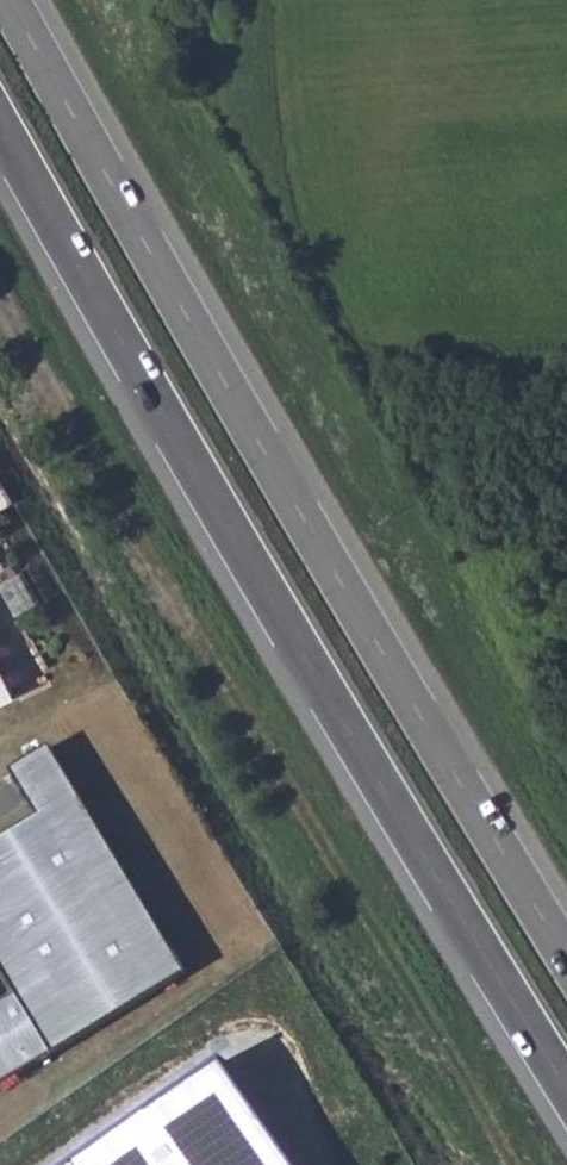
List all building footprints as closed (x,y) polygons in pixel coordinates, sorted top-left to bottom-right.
[(0,660),(0,706),(18,697),(0,660)] [(53,751),(15,775),(41,818),(0,844),(0,966),(20,1001),(0,1013),(0,1091),(191,974),(53,751)] [(217,1060),(63,1164),(288,1164),(217,1060)]
